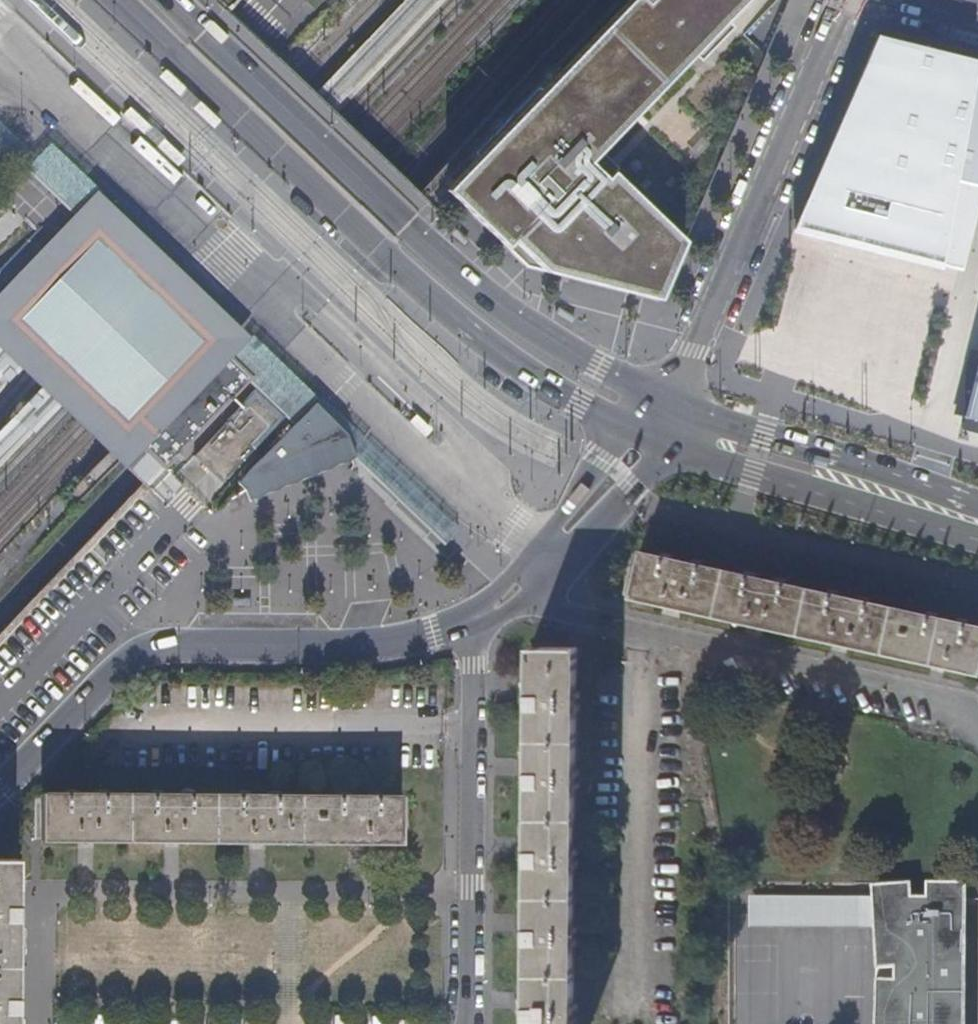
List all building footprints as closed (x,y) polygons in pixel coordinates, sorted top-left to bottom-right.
[(318,91),(335,107),(437,1),(435,0),(404,0),(318,91)] [(655,296),(682,235),(614,168),(607,174),(591,159),(744,0),(623,0),(446,184),(506,243),(513,236),(545,267),(655,296)] [(880,40),(810,198),(833,203),(825,237),(962,269),(977,204),(977,63),(880,40)] [(212,128),(219,120),(164,69),(163,70),(157,76),(177,95),(176,96),(190,109),(191,109),(212,128)] [(0,122),(0,151),(23,173),(25,170),(23,168),(35,155),(0,122)] [(100,190),(48,141),(35,155),(23,168),(25,170),(70,214),(94,189),(98,192),(100,190)] [(94,189),(70,214),(68,216),(50,235),(0,287),(0,331),(5,326),(13,317),(57,271),(73,254),(87,240),(93,234),(116,256),(156,294),(198,334),(210,345),(227,361),(231,356),(249,337),(195,285),(159,251),(98,192),(94,189)] [(156,294),(116,256),(93,234),(87,240),(73,254),(57,271),(13,317),(5,326),(0,331),(0,373),(5,367),(9,371),(13,374),(18,369),(26,377),(38,388),(40,390),(35,396),(39,400),(42,404),(34,412),(31,408),(27,405),(14,418),(17,421),(24,428),(30,434),(57,406),(58,407),(111,457),(130,475),(144,488),(147,484),(150,481),(137,469),(142,464),(148,458),(162,472),(165,468),(248,381),(227,361),(210,345),(198,334),(156,294)] [(513,236),(506,243),(526,262),(545,267),(513,236)] [(315,403),(319,399),(252,334),(249,337),(231,356),(253,377),(248,381),(293,426),(315,403)] [(977,364),(964,416),(977,419),(977,364)] [(319,399),(315,403),(347,434),(354,454),(357,461),(444,546),(460,529),(322,396),(319,399)] [(347,434),(315,403),(293,426),(236,483),(244,493),(248,504),(347,465),(357,461),(354,454),(347,434)] [(0,428),(0,454),(24,429),(11,416),(0,428)] [(628,598),(977,676),(977,625),(638,550),(628,598)] [(528,647),(525,1023),(572,1023),(576,647),(528,647)] [(38,792),(37,839),(399,843),(400,795),(38,792)] [(0,857),(0,1023),(12,1023),(12,858),(0,857)] [(878,972),(880,1023),(963,1023),(964,900),(925,898),(910,899),(883,899),(895,946),(910,945),(910,966),(878,972)]
